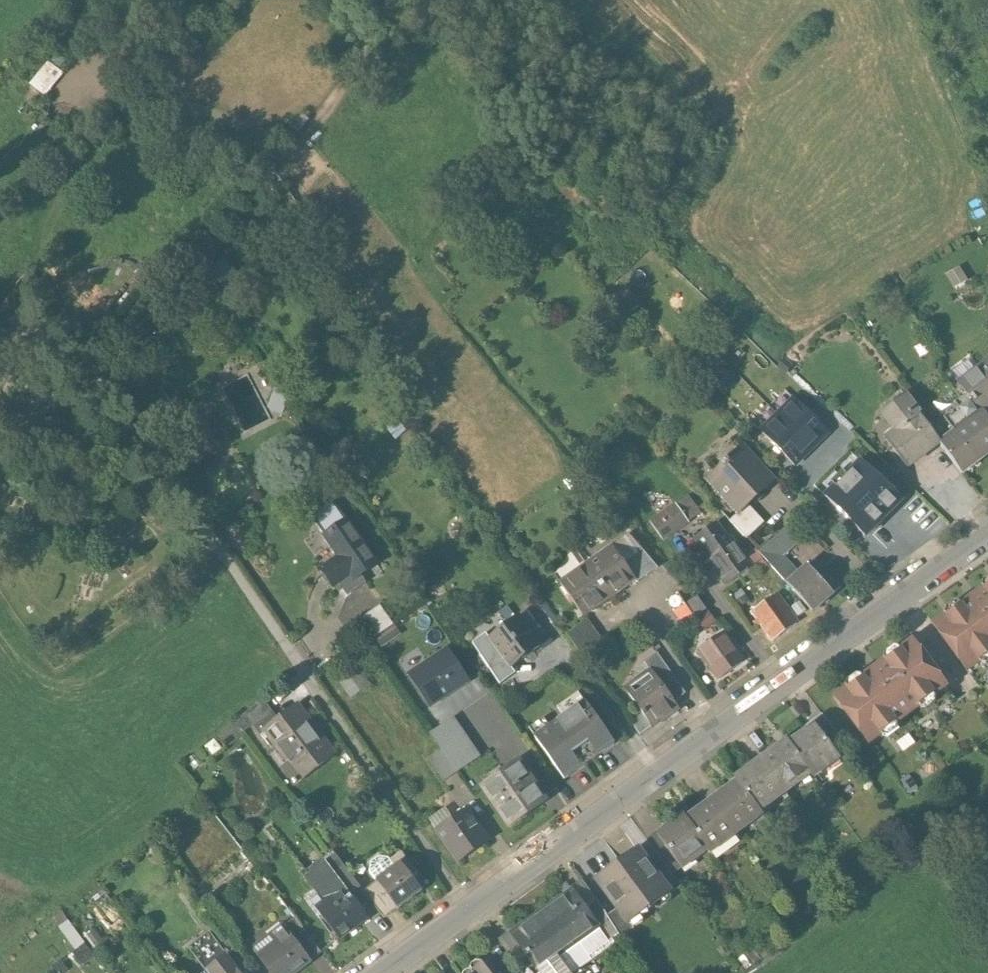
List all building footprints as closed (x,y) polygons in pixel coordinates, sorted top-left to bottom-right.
[(38,67),(25,84),(40,95),(53,78),(38,67)] [(960,384),(968,394),(927,425),(927,426),(926,427),(939,444),(961,474),(987,455),(987,417),(985,413),(987,411),(987,362),(960,384)] [(276,387),(269,407),(284,413),(291,393),(276,387)] [(927,425),(906,396),(881,414),(882,415),(887,412),(900,430),(886,440),(907,468),(939,444),(926,427),(927,426),(927,425)] [(761,432),(795,466),(828,433),(794,399),(761,432)] [(763,473),(742,449),(716,473),(726,484),(719,491),(739,513),(747,506),(768,487),(759,477),(763,473)] [(825,498),(865,538),(902,500),(861,462),(825,498)] [(690,497),(677,506),(688,521),(700,512),(690,497)] [(376,565),(332,501),(311,516),(316,522),(315,523),(340,558),(322,571),(333,587),(338,584),(352,574),(355,579),(359,576),(376,565)] [(677,506),(651,524),(662,539),(688,521),(677,506)] [(763,523),(747,506),(739,513),(730,521),(746,540),(763,523)] [(795,519),(758,553),(770,566),(780,557),(807,532),(795,519)] [(727,540),(716,524),(695,539),(711,562),(704,567),(709,573),(716,569),(727,585),(728,584),(751,568),(730,539),(727,540)] [(636,580),(612,547),(586,565),(609,598),(636,580)] [(797,576),(780,557),(770,566),(787,585),(797,576)] [(815,560),(808,567),(797,576),(787,585),(813,613),(840,588),(815,560)] [(609,598),(586,565),(560,584),(583,617),(609,598)] [(338,584),(347,597),(365,584),(359,576),(355,579),(352,574),(338,584)] [(935,626),(967,670),(987,655),(987,588),(935,626)] [(750,601),(742,590),(732,597),(740,608),(750,601)] [(679,596),(667,603),(683,627),(694,619),(704,632),(715,623),(698,598),(686,606),(679,596)] [(776,596),(753,612),(758,620),(754,623),(758,628),(762,625),(773,641),(797,625),(776,596)] [(380,606),(361,619),(374,639),(393,625),(380,606)] [(529,610),(519,617),(532,634),(542,627),(529,610)] [(490,640),(488,641),(509,670),(511,668),(511,669),(541,646),(532,634),(519,617),(489,639),(490,640)] [(587,621),(567,635),(581,654),(601,640),(587,621)] [(490,640),(489,639),(486,634),(472,644),(500,686),(516,675),(511,669),(511,668),(509,670),(488,641),(490,640)] [(723,634),(699,651),(719,679),(743,663),(732,647),(736,644),(732,639),(728,642),(723,634)] [(654,648),(663,662),(684,695),(697,687),(667,640),(654,648)] [(912,643),(837,699),(869,743),(944,687),(912,643)] [(449,652),(410,678),(429,706),(467,680),(449,652)] [(338,679),(351,699),(369,686),(356,667),(338,679)] [(655,676),(628,695),(652,728),(678,709),(655,676)] [(242,732),(251,725),(270,711),(262,701),(234,722),(235,723),(242,732)] [(585,702),(534,738),(564,780),(615,745),(585,702)] [(263,732),(264,734),(301,781),(334,755),(297,707),(278,721),(263,732)] [(260,737),(264,734),(263,732),(278,721),(270,711),(251,725),(260,737)] [(824,718),(815,725),(830,746),(840,739),(824,718)] [(479,757),(453,719),(430,735),(442,751),(457,773),(479,757)] [(815,725),(789,744),(812,775),(814,779),(840,759),(830,746),(815,725)] [(787,741),(761,760),(786,794),(812,775),(789,744),(787,741)] [(444,782),(457,773),(442,751),(429,760),(444,782)] [(759,813),(786,794),(761,760),(735,779),(737,782),(759,813)] [(518,763),(482,788),(509,828),(546,802),(518,763)] [(737,782),(711,801),(736,835),(762,816),(759,813),(737,782)] [(710,854),(736,835),(711,801),(686,820),(708,851),(710,854)] [(429,820),(437,831),(453,820),(445,808),(429,820)] [(453,820),(437,831),(458,863),(488,842),(467,810),(453,820)] [(683,817),(657,836),(681,868),(682,869),(708,851),(686,820),(683,817)] [(648,843),(666,868),(672,875),(681,868),(657,836),(648,843)] [(596,880),(618,910),(619,910),(628,922),(668,893),(656,875),(657,875),(638,849),(596,880)] [(402,853),(390,862),(395,868),(401,863),(411,877),(416,874),(411,866),(402,853)] [(335,855),(325,862),(359,907),(369,899),(364,892),(335,855)] [(369,873),(376,882),(395,868),(390,862),(388,859),(378,858),(370,863),(369,873)] [(325,862),(309,875),(322,893),(311,902),(322,917),(339,939),(367,918),(359,907),(325,862)] [(376,882),(396,909),(397,910),(422,891),(411,877),(401,863),(395,868),(376,882)] [(666,868),(657,875),(656,875),(668,893),(670,895),(680,887),(672,875),(666,868)] [(376,882),(364,892),(369,899),(384,919),(396,909),(376,882)] [(584,884),(573,892),(587,913),(598,928),(596,929),(607,945),(612,941),(619,936),(607,917),(604,912),(584,884)] [(573,892),(541,914),(567,950),(596,929),(598,928),(587,913),(573,892)] [(115,908),(106,896),(98,903),(107,915),(115,908)] [(618,910),(607,917),(619,936),(620,938),(632,929),(628,922),(619,910),(618,910)] [(94,957),(61,912),(53,918),(79,951),(74,955),(82,966),(94,957)] [(567,950),(541,914),(512,935),(524,951),(539,972),(569,972),(557,957),(567,950)] [(257,957),(269,972),(296,972),(311,962),(283,926),(269,937),(274,944),(257,957)] [(557,957),(569,972),(575,972),(615,944),(612,941),(607,945),(596,929),(567,950),(557,957)] [(94,930),(85,937),(96,952),(111,942),(106,936),(102,939),(94,930)] [(227,956),(209,933),(191,946),(209,970),(211,972),(240,972),(227,956)] [(511,960),(524,951),(512,935),(500,943),(511,960)] [(472,970),(474,972),(503,972),(491,957),(482,964),(480,961),(470,968),(472,970)] [(62,960),(51,968),(54,972),(67,972),(70,971),(62,960)]
